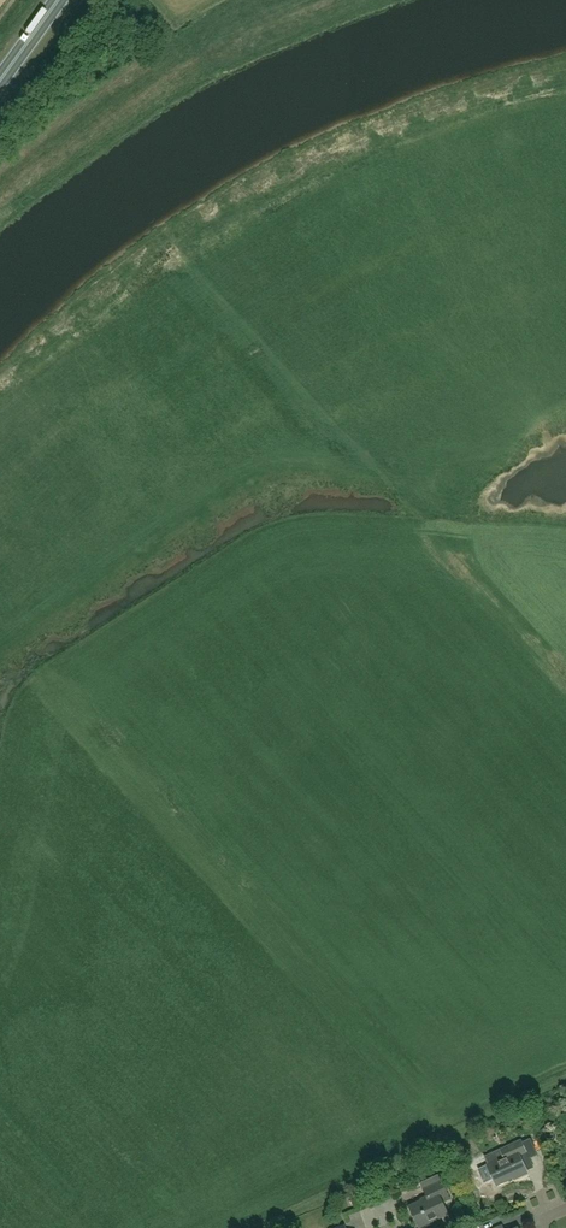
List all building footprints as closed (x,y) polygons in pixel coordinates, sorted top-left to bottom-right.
[(519,1160),(535,1152),(529,1139),(521,1142),(520,1140),(484,1157),(497,1185),(517,1176),(517,1177),(525,1174),(519,1160)] [(447,1216),(445,1211),(442,1204),(450,1200),(441,1181),(422,1189),(426,1198),(409,1206),(418,1227),(447,1216)]
